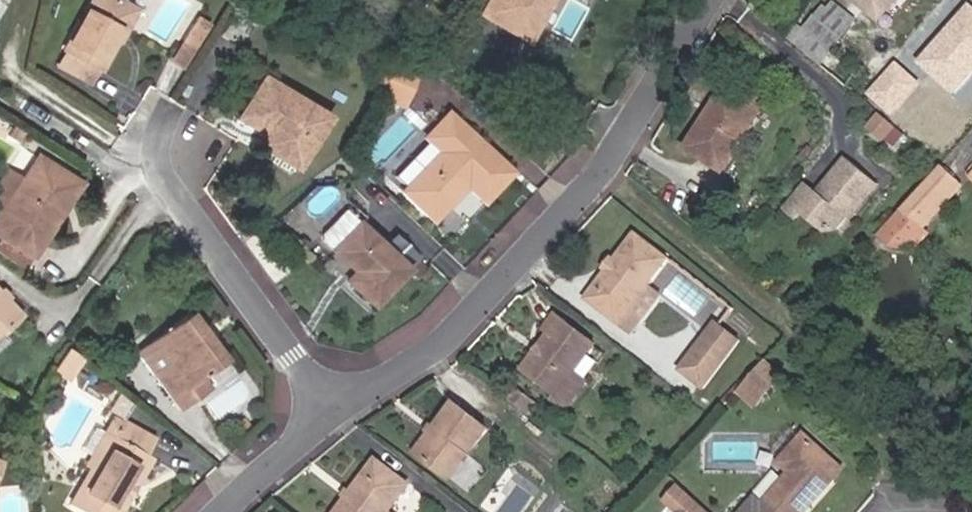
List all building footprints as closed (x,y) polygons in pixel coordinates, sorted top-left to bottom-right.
[(124,0),(91,0),(63,52),(66,54),(60,66),(72,73),(78,61),(99,72),(120,34),(123,35),(130,21),(125,4),(123,3),(124,0)] [(481,12),(525,38),(548,0),(489,0),(481,12)] [(826,63),(859,18),(835,0),(820,0),(792,39),(826,63)] [(896,0),(857,0),(880,19),(896,0)] [(130,21),(136,10),(125,4),(130,21)] [(208,26),(194,18),(190,24),(205,32),(208,26)] [(195,48),(205,32),(190,24),(181,40),(195,48)] [(183,68),(195,48),(181,40),(169,60),(183,68)] [(99,72),(78,61),(72,73),(93,84),(99,72)] [(732,92),(763,111),(776,90),(745,71),(732,92)] [(297,168),(328,117),(263,77),(237,118),(264,134),(273,139),(267,150),(297,168)] [(403,107),(408,95),(386,86),(381,98),(403,107)] [(713,121),(731,92),(725,88),(707,117),(713,121)] [(744,142),(762,111),(731,92),(713,121),(707,117),(688,149),(719,168),(737,138),(744,142)] [(483,202),(511,172),(447,113),(425,137),(440,151),(403,191),(435,221),(467,186),(483,202)] [(885,139),(895,127),(879,114),(869,126),(885,139)] [(267,150),(273,139),(264,134),(258,145),(267,150)] [(725,172),(744,142),(737,138),(719,168),(725,172)] [(80,184),(36,156),(21,180),(0,213),(0,236),(34,257),(80,184)] [(850,219),(879,184),(846,157),(818,192),(808,183),(786,209),(800,220),(805,214),(827,231),(836,231),(847,217),(850,219)] [(922,225),(961,182),(941,165),(878,235),(894,249),(913,250),(930,232),(922,225)] [(21,180),(7,171),(0,183),(0,213),(21,180)] [(374,305),(407,269),(343,210),(321,234),(321,239),(355,272),(347,280),(374,305)] [(628,314),(670,259),(635,232),(614,259),(605,270),(593,287),(598,290),(588,302),(614,323),(623,310),(628,314)] [(605,270),(614,259),(612,257),(603,269),(605,270)] [(588,302),(598,290),(593,287),(583,299),(588,302)] [(18,315),(0,295),(0,331),(1,332),(18,315)] [(618,326),(628,314),(623,310),(614,323),(618,326)] [(180,411),(196,399),(188,389),(202,379),(225,361),(189,312),(152,339),(169,363),(153,375),(180,411)] [(574,372),(595,345),(556,315),(545,330),(550,334),(522,370),(555,395),(552,398),(565,408),(586,381),(574,372)] [(699,345),(703,349),(722,327),(719,324),(699,345)] [(699,345),(678,369),(701,389),(741,344),(722,327),(703,349),(699,345)] [(169,363),(152,339),(136,351),(153,375),(169,363)] [(67,381),(82,359),(66,349),(52,372),(67,381)] [(759,401),(783,376),(766,360),(742,386),(759,401)] [(210,390),(202,379),(188,389),(196,399),(210,390)] [(759,401),(742,386),(738,390),(756,405),(759,401)] [(530,402),(516,390),(509,399),(523,410),(530,402)] [(528,414),(535,405),(530,402),(523,410),(528,414)] [(449,479),(488,429),(455,403),(415,453),(449,479)] [(95,469),(123,422),(114,417),(86,464),(92,467),(95,469)] [(154,440),(123,422),(95,469),(92,467),(70,504),(83,511),(118,511),(150,457),(146,454),(154,440)] [(790,472),(762,504),(754,498),(741,511),(804,511),(842,469),(804,434),(779,462),(790,472)] [(409,485),(376,459),(336,511),(389,511),(409,485)] [(676,486),(664,499),(678,511),(704,511),(676,486)]
